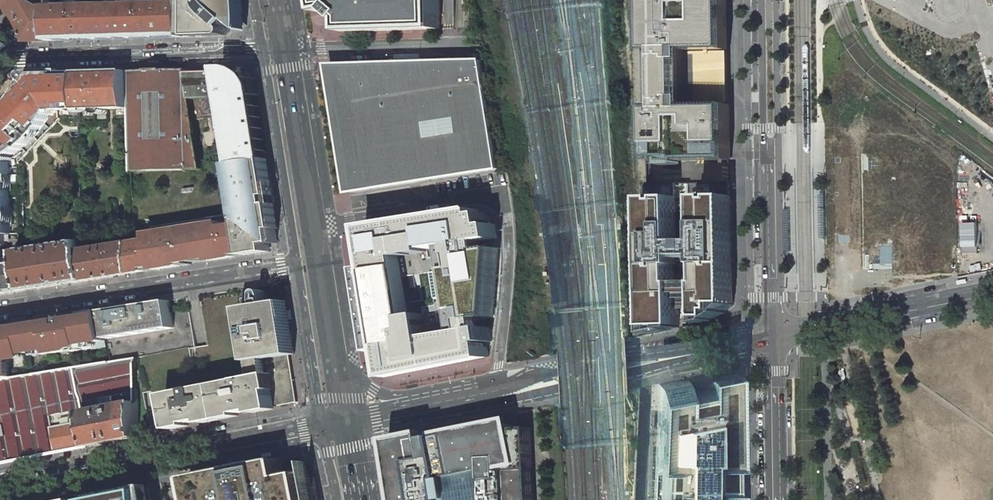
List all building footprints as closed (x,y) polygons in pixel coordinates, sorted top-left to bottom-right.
[(50,0),(40,0),(40,6),(39,6),(37,3),(31,0),(6,0),(3,3),(12,12),(18,21),(24,32),(27,42),(51,41),(51,38),(50,13),(50,0)] [(184,9),(170,9),(170,3),(144,3),(144,5),(131,5),(131,10),(103,10),(103,5),(80,5),(80,7),(66,7),(67,12),(50,13),(51,38),(94,37),(94,40),(147,38),(147,35),(177,34),(177,37),(224,36),(227,35),(229,32),(229,29),(227,27),(232,21),(243,30),(242,11),(241,0),(184,0),(184,9)] [(321,11),(331,10),(336,13),(342,19),(344,32),(439,29),(438,0),(319,0),(321,11)] [(729,157),(729,106),(724,106),(724,102),(728,102),(728,52),(724,52),(724,46),(712,46),(712,22),(712,0),(644,0),(644,6),(645,49),(648,49),(648,53),(646,53),(647,103),(650,103),(650,107),(647,107),(649,159),(661,158),(661,157),(680,156),(680,158),(729,157)] [(498,170),(480,62),(334,66),(355,193),(498,170)] [(194,119),(218,116),(222,141),(226,165),(231,165),(265,160),(265,159),(255,95),(258,95),(255,78),(250,79),(246,76),(242,73),(242,67),(233,68),(226,68),(226,73),(204,73),(204,72),(187,72),(194,119)] [(130,108),(131,172),(184,170),(202,168),(194,119),(187,72),(187,69),(158,70),(129,71),(130,107),(130,108)] [(81,110),(130,108),(130,107),(129,71),(111,71),(99,72),(80,73),(81,109),(81,110)] [(4,251),(20,250),(21,250),(26,249),(25,225),(21,225),(20,206),(25,206),(24,166),(19,162),(29,152),(25,148),(47,125),(51,129),(61,118),(66,122),(81,122),(81,110),(81,109),(80,73),(34,74),(27,80),(26,85),(25,87),(19,99),(13,106),(16,109),(11,114),(6,119),(4,116),(1,119),(0,120),(0,251),(4,251)] [(191,263),(245,256),(270,252),(269,243),(277,242),(275,229),(279,228),(278,223),(275,203),(271,204),(270,196),(274,195),(268,158),(265,159),(265,160),(231,165),(239,215),(230,221),(213,224),(214,227),(198,229),(198,226),(169,231),(169,234),(156,236),(155,233),(150,234),(150,228),(133,230),(133,273),(146,271),(145,268),(155,266),(155,270),(181,265),(181,262),(190,261),(191,263)] [(647,184),(651,335),(669,331),(669,330),(681,329),(715,322),(715,321),(734,306),(733,241),(732,182),(647,184)] [(481,209),(367,227),(372,258),(375,257),(376,267),(361,270),(375,353),(390,350),(391,360),(385,362),(389,378),(395,377),(395,376),(488,358),(486,343),(491,342),(488,328),(483,329),(482,318),(457,322),(428,327),(426,315),(411,317),(401,257),(430,253),(430,250),(445,247),(481,242),(496,239),(493,225),(487,226),(485,213),(482,214),(481,209)] [(26,249),(21,250),(20,250),(22,263),(26,291),(88,281),(133,273),(133,244),(84,252),(82,241),(26,249)] [(481,242),(445,247),(457,322),(482,318),(492,317),(496,250),(485,251),(481,242)] [(0,251),(0,295),(26,291),(22,263),(8,266),(4,263),(4,251),(0,251)] [(170,300),(102,311),(107,338),(174,328),(170,300)] [(295,354),(287,300),(281,301),(290,355),(295,354)] [(290,355),(281,301),(243,307),(255,377),(269,374),(275,406),(297,403),(290,355)] [(45,351),(45,349),(51,348),(51,350),(82,345),(82,343),(88,342),(88,344),(107,341),(107,338),(102,311),(85,314),(86,317),(79,318),(79,319),(72,320),(72,316),(64,317),(64,318),(63,319),(62,319),(61,320),(61,321),(41,324),(40,321),(0,327),(0,381),(11,379),(10,366),(18,355),(45,351)] [(75,368),(90,446),(138,437),(137,358),(110,362),(75,368)] [(0,381),(0,464),(90,446),(75,368),(11,379),(0,381)] [(672,382),(666,499),(737,499),(736,369),(702,376),(703,385),(683,389),(682,380),(672,382)] [(255,377),(166,395),(172,427),(275,406),(269,374),(255,377)] [(390,438),(400,499),(535,499),(532,427),(519,427),(518,414),(443,430),(444,435),(435,436),(427,438),(426,432),(390,438)] [(190,478),(190,481),(194,499),(303,499),(297,474),(282,477),(279,460),(190,478)] [(152,485),(94,497),(94,499),(155,499),(152,485)]
